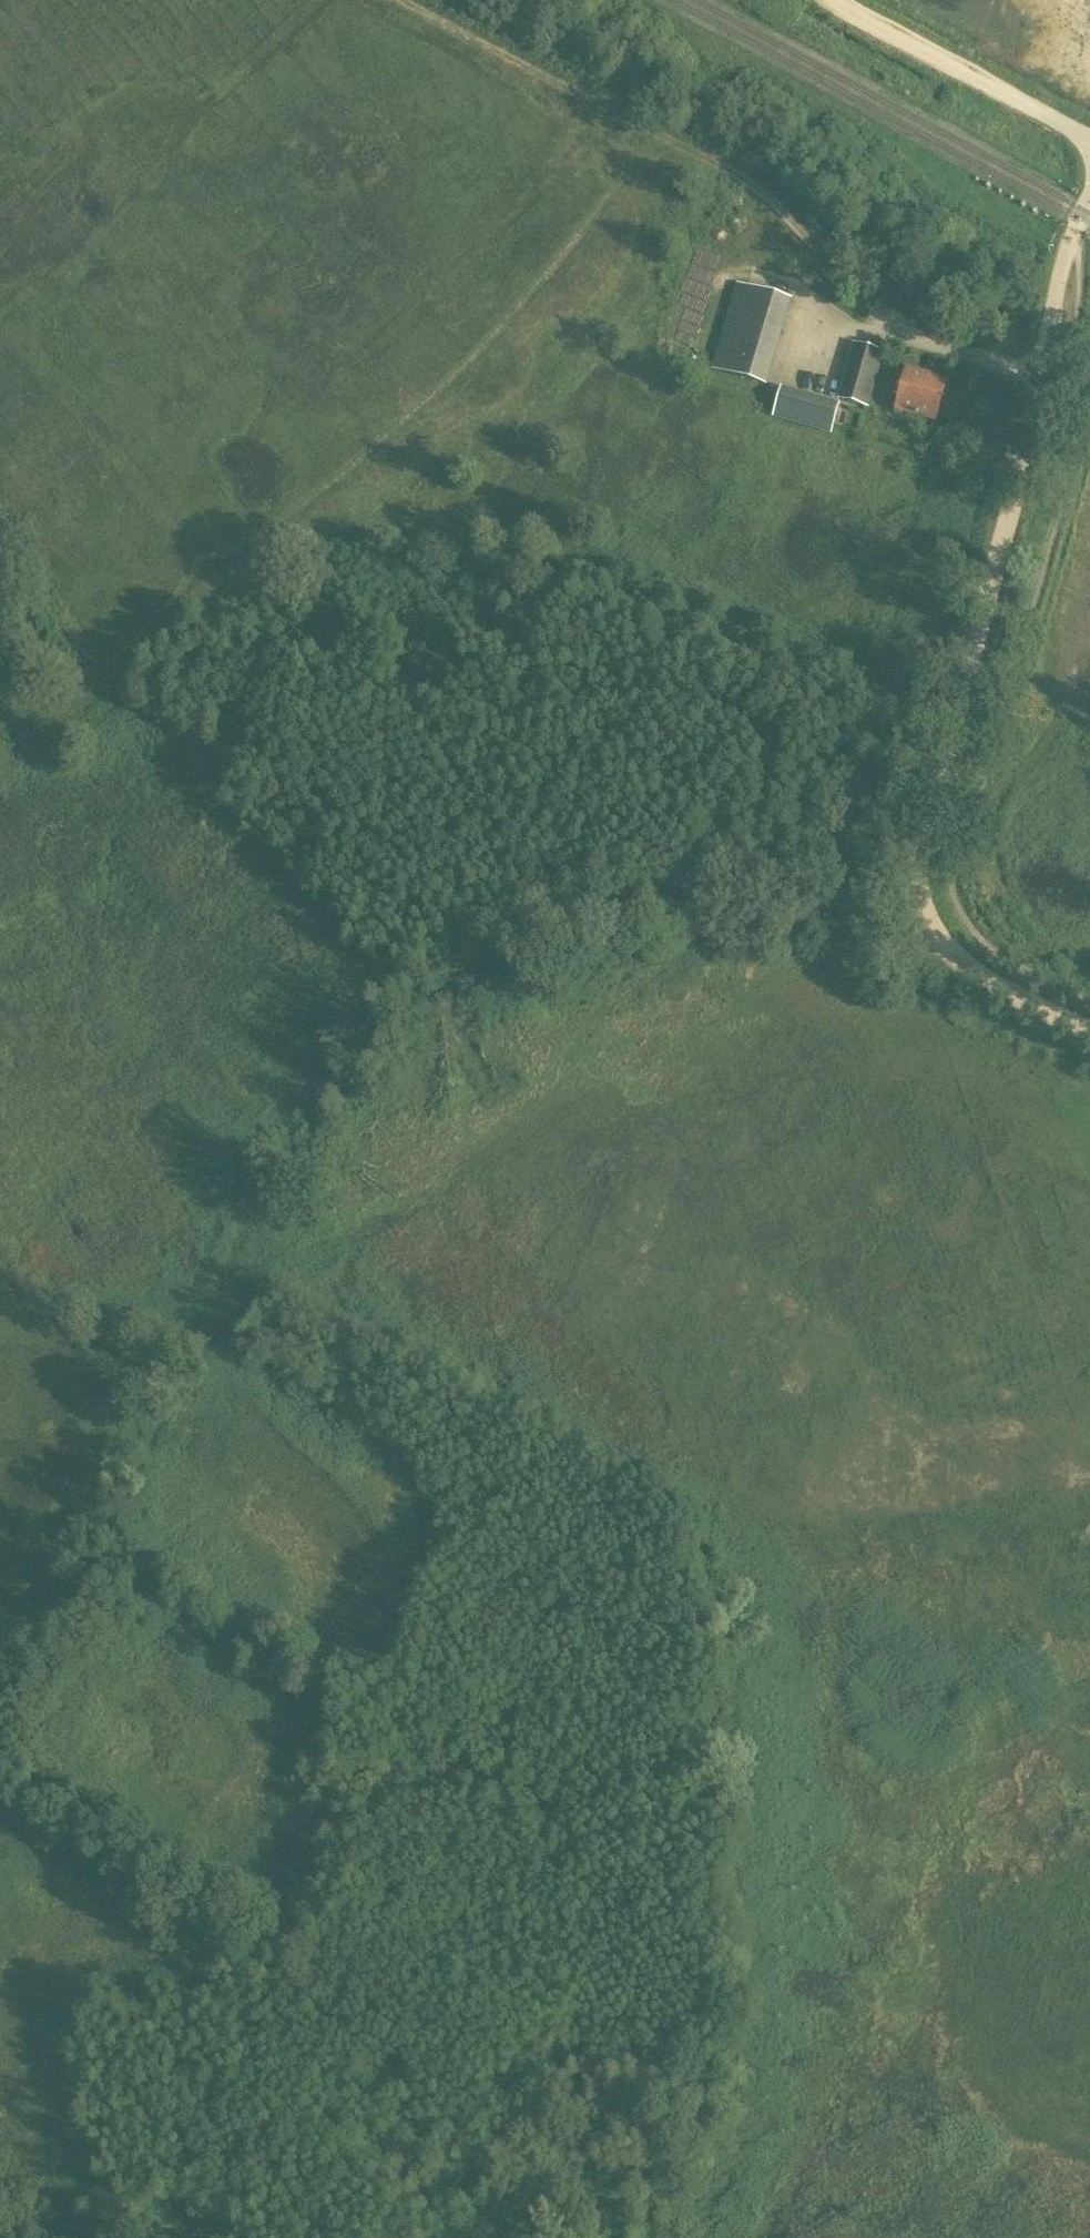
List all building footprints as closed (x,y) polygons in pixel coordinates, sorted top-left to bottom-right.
[(792,299),(736,283),(711,370),(767,387),(792,299)] [(837,397),(868,406),(884,352),(852,342),(837,397)] [(906,368),(894,411),(936,422),(947,379),(906,368)] [(780,387),(772,418),(831,434),(839,404),(780,387)]
